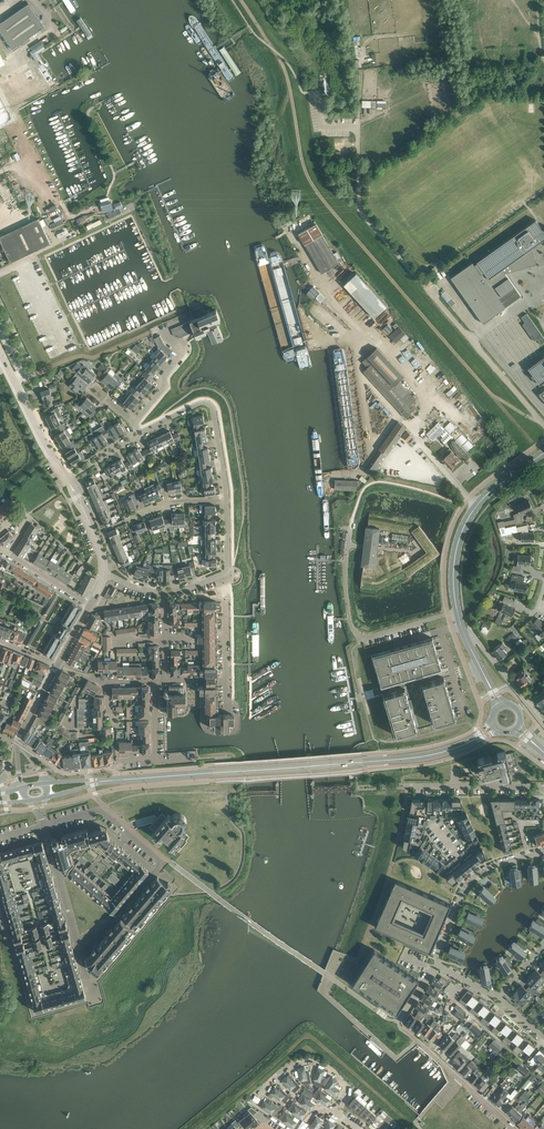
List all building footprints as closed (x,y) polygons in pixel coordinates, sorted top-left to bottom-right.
[(68,0),(61,0),(70,14),(75,14),(75,11),(68,0)] [(0,23),(0,30),(13,48),(45,26),(29,3),(0,23)] [(89,41),(94,38),(80,18),(75,22),(89,41)] [(35,48),(30,51),(37,62),(39,60),(43,65),(44,64),(41,59),(42,58),(38,53),(46,48),(40,40),(32,45),(35,48)] [(218,51),(235,77),(239,75),(222,48),(218,51)] [(24,72),(22,74),(27,82),(30,81),(31,83),(37,80),(29,67),(23,70),(24,72)] [(0,107),(0,154),(18,144),(0,107)] [(110,206),(112,206),(110,201),(102,204),(103,208),(104,211),(111,209),(110,206)] [(119,202),(114,204),(117,209),(123,206),(120,201),(119,202)] [(107,214),(110,219),(122,214),(119,208),(116,210),(107,214)] [(76,220),(78,223),(86,219),(84,215),(76,220)] [(11,262),(51,243),(39,218),(0,237),(0,240),(11,262)] [(50,225),(52,230),(64,224),(62,219),(50,225)] [(86,226),(88,230),(102,223),(100,219),(86,226)] [(451,278),(482,323),(504,308),(521,296),(514,287),(505,273),(536,264),(531,247),(543,238),(543,232),(541,228),(536,220),(476,261),(477,262),(474,264),(473,262),(451,278)] [(298,234),(305,244),(322,273),(339,263),(322,234),(316,223),(298,234)] [(344,284),(374,317),(386,306),(356,273),(344,284)] [(193,328),(194,331),(196,336),(209,331),(213,340),(223,336),(217,323),(215,323),(215,322),(217,322),(216,319),(220,318),(216,309),(206,314),(198,317),(195,318),(198,325),(195,327),(193,328)] [(522,317),(525,323),(523,324),(523,325),(534,341),(535,340),(537,339),(539,341),(541,344),(543,342),(543,337),(527,313),(522,317)] [(389,336),(395,343),(405,333),(399,327),(396,323),(393,326),(396,329),(389,336)] [(179,338),(194,331),(193,328),(190,329),(187,330),(184,332),(181,333),(177,335),(179,338)] [(157,354),(164,360),(168,355),(163,351),(161,349),(159,348),(159,347),(155,352),(157,354)] [(364,373),(401,413),(405,417),(417,407),(413,402),(416,400),(410,393),(412,392),(403,382),(401,384),(399,381),(403,376),(377,347),(373,351),(362,362),(366,367),(364,373)] [(157,354),(153,359),(160,365),(164,360),(157,354)] [(527,368),(532,374),(530,375),(533,379),(534,378),(540,384),(543,382),(543,383),(543,356),(527,368)] [(153,359),(149,364),(156,370),(160,365),(153,359)] [(147,361),(143,366),(146,368),(145,368),(147,370),(145,372),(150,377),(156,370),(149,364),(147,361)] [(78,362),(72,369),(76,372),(77,371),(78,371),(77,372),(80,375),(84,379),(86,376),(91,380),(92,381),(93,381),(94,380),(95,379),(95,378),(94,377),(96,374),(92,371),(88,367),(84,364),(81,368),(80,367),(82,365),(78,362)] [(101,380),(106,384),(116,373),(111,369),(110,370),(107,368),(106,369),(103,373),(106,375),(101,380)] [(138,380),(140,382),(148,389),(153,384),(148,379),(150,377),(145,372),(138,380)] [(116,373),(106,384),(111,389),(116,384),(118,386),(122,382),(126,377),(123,375),(121,377),(116,373)] [(70,385),(75,390),(80,394),(85,387),(81,383),(83,381),(75,374),(71,380),(73,381),(70,385)] [(134,385),(132,388),(137,392),(139,390),(144,394),(148,389),(140,382),(136,387),(134,385)] [(132,392),(128,397),(136,404),(140,399),(135,395),(137,392),(132,388),(130,390),(132,392)] [(43,398),(44,398),(50,396),(52,395),(50,389),(41,391),(43,398)] [(125,395),(119,403),(124,408),(125,408),(124,407),(126,405),(131,409),(136,404),(128,397),(125,395)] [(50,396),(44,398),(46,406),(53,404),(50,396)] [(78,408),(83,412),(92,401),(87,397),(83,402),(80,400),(81,400),(80,400),(77,404),(76,405),(78,407),(78,408)] [(83,412),(88,417),(89,416),(91,418),(92,417),(96,412),(95,412),(95,413),(93,410),(97,406),(92,401),(89,405),(85,409),(83,412)] [(46,417),(49,423),(58,418),(62,416),(59,410),(60,410),(58,407),(55,408),(50,411),(51,414),(46,417)] [(190,427),(191,427),(200,425),(199,422),(204,421),(203,415),(193,416),(193,414),(188,417),(190,427)] [(57,426),(58,428),(65,425),(63,423),(61,424),(58,418),(49,423),(51,428),(57,426)] [(119,422),(113,425),(119,434),(125,431),(121,425),(124,423),(124,424),(120,418),(117,419),(119,422)] [(102,426),(103,428),(104,428),(107,434),(110,432),(113,438),(119,434),(113,425),(111,422),(106,425),(103,420),(100,422),(102,426)] [(366,470),(372,475),(386,454),(387,455),(406,427),(398,421),(379,449),(380,450),(366,470)] [(441,439),(444,443),(446,441),(452,436),(438,422),(426,434),(432,440),(439,433),(443,437),(441,439)] [(55,436),(59,441),(67,436),(70,434),(67,428),(66,429),(65,425),(58,428),(60,432),(55,436)] [(195,430),(196,436),(206,434),(205,428),(200,429),(200,425),(191,427),(192,429),(192,430),(195,430)] [(93,431),(102,445),(108,441),(104,436),(107,434),(103,428),(102,426),(93,431)] [(96,448),(102,445),(93,431),(85,436),(90,445),(93,443),(96,448)] [(170,431),(164,433),(168,442),(174,439),(175,442),(178,440),(175,434),(172,435),(170,431)] [(402,436),(407,441),(412,436),(407,431),(402,436)] [(164,433),(159,436),(163,445),(168,442),(164,433)] [(194,443),(195,446),(203,445),(202,442),(207,441),(206,434),(196,436),(197,443),(194,443)] [(68,443),(69,446),(75,443),(73,440),(71,441),(67,436),(59,441),(62,447),(68,443)] [(159,436),(153,439),(157,448),(163,445),(159,436)] [(151,448),(148,450),(151,456),(154,455),(152,450),(157,448),(153,439),(147,442),(151,448)] [(446,453),(445,454),(444,453),(441,457),(450,467),(459,459),(462,456),(467,458),(468,456),(467,456),(469,451),(465,449),(462,447),(460,443),(458,440),(453,441),(453,440),(451,440),(452,443),(450,443),(456,455),(449,448),(445,452),(446,453)] [(66,453),(69,458),(78,453),(75,447),(77,446),(75,443),(69,446),(71,449),(66,453)] [(198,449),(199,456),(209,454),(208,448),(203,448),(203,445),(195,446),(195,450),(198,449)] [(138,448),(132,451),(138,460),(141,458),(143,461),(145,459),(148,458),(145,451),(141,453),(138,448)] [(78,453),(69,458),(73,464),(78,460),(80,463),(86,460),(84,457),(85,456),(81,451),(78,453)] [(130,460),(127,462),(131,468),(134,466),(133,464),(138,460),(132,451),(127,455),(130,460)] [(197,463),(198,466),(206,465),(206,462),(210,461),(209,454),(199,456),(200,462),(197,463)] [(121,458),(116,462),(121,471),(123,473),(131,468),(127,462),(124,464),(121,458)] [(116,462),(111,465),(117,476),(122,473),(121,471),(116,462)] [(107,471),(104,473),(107,478),(116,474),(111,465),(105,468),(107,471)] [(201,469),(202,475),(212,474),(211,467),(207,468),(206,465),(198,466),(198,469),(201,469)] [(203,482),(200,482),(200,484),(201,486),(208,485),(207,481),(209,481),(213,480),(213,479),(214,478),(214,476),(213,475),(212,474),(202,475),(203,482)] [(86,482),(88,488),(95,485),(96,484),(92,475),(89,477),(91,480),(86,482)] [(180,480),(174,482),(176,492),(177,492),(178,492),(179,492),(180,492),(180,491),(181,491),(182,491),(181,485),(184,484),(183,479),(183,477),(180,478),(180,480)] [(167,480),(164,481),(165,488),(168,487),(169,493),(170,493),(171,493),(172,493),(173,493),(174,493),(174,492),(176,492),(174,482),(167,483),(167,480)] [(334,489),(357,490),(357,486),(359,486),(359,481),(354,480),(335,480),(335,483),(334,489)] [(155,483),(150,486),(150,487),(151,490),(155,498),(161,496),(159,490),(162,489),(160,482),(156,484),(155,483)] [(88,488),(91,493),(101,489),(99,483),(96,484),(95,485),(88,488)] [(208,485),(201,486),(201,489),(204,489),(205,495),(216,494),(214,487),(210,488),(209,484),(208,485)] [(93,499),(101,495),(104,494),(101,489),(91,493),(93,499)] [(151,490),(146,492),(150,501),(155,498),(151,490)] [(150,501),(146,492),(142,494),(141,491),(136,494),(138,499),(141,498),(144,503),(150,501)] [(130,498),(122,502),(124,507),(127,506),(129,510),(131,509),(131,510),(132,510),(133,509),(133,508),(136,507),(135,505),(139,503),(134,493),(129,495),(130,498)] [(93,499),(95,504),(104,501),(101,495),(93,499)] [(7,499),(3,504),(9,509),(13,504),(7,499)] [(95,504),(98,510),(109,505),(106,499),(104,501),(95,504)] [(515,523),(515,524),(523,522),(522,517),(521,518),(520,513),(532,508),(529,500),(516,506),(519,512),(513,514),(514,519),(515,523)] [(0,507),(0,510),(5,514),(9,509),(3,504),(0,507)] [(202,504),(202,516),(209,516),(209,512),(216,512),(215,505),(205,505),(205,504),(202,504)] [(98,510),(100,515),(109,511),(111,510),(109,505),(98,510)] [(101,515),(103,520),(111,517),(109,511),(100,515),(101,515)] [(185,512),(178,513),(179,527),(186,527),(186,529),(189,528),(189,524),(189,518),(185,519),(185,512)] [(168,520),(170,527),(170,531),(174,530),(174,528),(179,527),(178,513),(172,513),(172,520),(168,520)] [(363,566),(360,592),(361,591),(361,590),(362,583),(362,578),(364,566),(371,567),(375,567),(377,549),(377,548),(378,547),(380,529),(368,527),(369,523),(369,519),(370,516),(370,513),(369,513),(368,527),(366,527),(364,546),(363,549),(361,566),(363,566)] [(111,517),(103,520),(105,526),(114,523),(117,521),(115,515),(111,517)] [(162,515),(156,517),(159,527),(160,527),(161,528),(162,528),(164,527),(164,526),(166,525),(166,528),(170,527),(168,520),(164,521),(162,515)] [(205,519),(205,526),(216,525),(216,519),(209,519),(209,516),(202,516),(202,519),(205,519)] [(159,527),(156,517),(150,519),(152,525),(149,526),(151,534),(161,531),(159,527)] [(505,525),(515,523),(514,519),(504,521),(504,520),(497,522),(499,528),(505,526),(505,525)] [(134,525),(137,533),(147,529),(144,521),(141,522),(137,523),(137,524),(134,525)] [(31,522),(27,528),(36,534),(39,529),(41,527),(38,524),(36,526),(31,522)] [(515,527),(516,532),(520,531),(521,532),(521,541),(534,541),(534,532),(529,532),(527,524),(515,527)] [(203,532),(203,536),(210,536),(210,532),(216,532),(216,525),(205,526),(205,532),(203,532)] [(405,568),(403,569),(405,572),(406,574),(408,577),(411,575),(415,572),(440,554),(419,525),(414,529),(411,531),(413,534),(415,536),(417,538),(426,551),(407,566),(405,568)] [(514,526),(500,529),(502,535),(516,532),(514,526)] [(23,534),(24,535),(32,540),(36,534),(27,528),(23,534)] [(108,532),(110,538),(119,534),(116,529),(108,532)] [(3,546),(15,537),(9,531),(0,538),(0,542),(3,546)] [(110,538),(113,543),(121,539),(119,534),(110,538)] [(24,535),(21,540),(30,546),(33,540),(32,540),(24,535)] [(206,545),(216,545),(216,539),(210,539),(210,536),(203,536),(203,539),(201,539),(202,545),(206,545)] [(113,543),(115,549),(123,545),(121,540),(121,539),(113,543)] [(21,540),(17,546),(26,552),(30,546),(21,540)] [(115,549),(117,554),(126,551),(123,545),(115,549)] [(206,545),(202,546),(202,552),(203,552),(203,556),(210,555),(210,552),(211,552),(216,552),(216,551),(217,550),(217,547),(216,546),(216,545),(206,545)] [(26,552),(17,546),(14,551),(23,557),(26,552)] [(117,554),(120,560),(128,556),(126,551),(117,554)] [(36,558),(34,561),(33,562),(39,566),(45,557),(39,553),(37,556),(36,558)] [(210,555),(203,556),(203,559),(206,559),(206,566),(216,566),(216,559),(210,559),(210,555)] [(513,565),(512,570),(521,571),(521,567),(521,566),(521,563),(530,564),(530,563),(531,563),(532,562),(533,561),(533,560),(533,559),(533,558),(532,557),(531,557),(531,556),(518,555),(517,563),(517,566),(513,565)] [(128,556),(120,560),(122,566),(130,562),(128,556)] [(45,570),(45,569),(50,561),(45,557),(39,566),(45,570)] [(2,564),(1,567),(3,568),(8,569),(11,562),(8,560),(7,559),(5,558),(5,560),(2,564)] [(45,569),(51,572),(56,563),(51,560),(50,561),(45,569)] [(190,565),(183,566),(186,576),(193,575),(191,569),(196,568),(194,561),(189,562),(190,565)] [(11,562),(8,569),(15,574),(17,571),(19,572),(21,569),(11,562)] [(134,575),(140,577),(143,566),(137,565),(137,562),(135,562),(130,564),(129,567),(135,569),(134,575)] [(51,572),(56,576),(61,568),(62,567),(56,563),(51,572)] [(173,564),(163,564),(163,569),(163,580),(164,580),(165,580),(166,580),(167,580),(168,580),(169,580),(170,579),(170,573),(174,573),(173,566),(173,564)] [(148,572),(152,573),(153,566),(150,565),(149,568),(143,566),(140,577),(147,578),(148,572)] [(176,565),(173,566),(174,573),(178,572),(180,578),(186,576),(183,566),(177,568),(176,565)] [(157,566),(153,566),(152,573),(157,573),(157,580),(163,580),(163,569),(157,569),(157,566)] [(0,577),(2,572),(14,577),(14,576),(15,574),(8,569),(3,568),(1,567),(0,567),(0,577)] [(61,580),(67,571),(61,568),(55,577),(61,580)] [(15,574),(14,576),(22,581),(27,572),(21,569),(19,572),(17,571),(15,574)] [(87,573),(84,579),(93,584),(96,578),(90,574),(91,573),(88,570),(86,572),(87,573)] [(67,571),(61,580),(67,584),(68,583),(70,579),(73,575),(67,571)] [(27,572),(22,581),(23,581),(24,582),(22,585),(23,586),(25,587),(27,584),(32,576),(28,573),(27,572)] [(514,590),(525,592),(527,583),(523,583),(525,576),(512,574),(511,582),(515,583),(514,590)] [(32,576),(27,584),(29,586),(30,586),(28,589),(31,591),(33,589),(32,588),(38,580),(35,578),(32,576)] [(84,579),(81,585),(90,590),(93,584),(84,579)] [(38,580),(32,588),(33,589),(35,590),(33,593),(34,594),(36,595),(38,592),(43,584),(41,582),(38,580)] [(43,584),(38,592),(40,594),(39,597),(41,598),(42,599),(44,596),(49,587),(48,587),(43,584)] [(90,590),(81,585),(78,591),(88,596),(90,590)] [(109,593),(114,596),(118,588),(113,586),(109,593)] [(49,587),(44,596),(46,597),(44,600),(47,602),(52,596),(55,591),(49,587)] [(56,592),(51,601),(46,610),(44,613),(47,615),(59,594),(58,593),(56,592)] [(496,609),(500,611),(500,610),(511,616),(515,608),(512,607),(515,600),(505,596),(502,601),(500,600),(496,609)] [(217,601),(204,601),(205,674),(206,674),(206,678),(206,683),(206,684),(206,686),(205,686),(206,715),(205,715),(205,718),(210,718),(210,723),(212,723),(215,722),(215,729),(230,729),(230,728),(231,727),(234,722),(234,715),(231,715),(231,714),(227,714),(223,714),(223,715),(221,715),(221,714),(218,714),(218,710),(216,710),(216,705),(218,704),(218,696),(216,696),(216,693),(218,693),(218,685),(215,685),(215,684),(215,682),(215,678),(215,675),(215,674),(218,674),(218,666),(216,666),(216,664),(218,664),(218,663),(217,655),(216,655),(216,649),(217,649),(217,626),(215,626),(215,620),(217,620),(217,612),(217,611),(215,611),(215,607),(217,607),(217,606),(217,605),(217,601)] [(62,621),(64,622),(72,627),(83,608),(73,602),(62,621)] [(142,611),(150,610),(150,603),(141,605),(142,615),(143,615),(142,611)] [(112,619),(110,609),(104,610),(104,611),(100,612),(100,614),(101,614),(101,617),(102,617),(102,618),(103,618),(104,621),(104,618),(105,618),(106,620),(112,619)] [(100,614),(100,612),(96,612),(95,615),(93,613),(89,619),(98,624),(100,620),(104,621),(103,618),(102,618),(102,617),(101,617),(101,614),(100,614)] [(536,629),(542,637),(543,635),(543,622),(542,624),(541,623),(538,618),(534,621),(532,618),(527,622),(530,625),(532,624),(536,629)] [(98,624),(89,619),(86,625),(95,629),(98,625),(98,624)] [(33,632),(26,644),(29,646),(43,622),(42,622),(40,620),(33,632)] [(481,620),(478,626),(483,628),(483,627),(485,626),(487,627),(489,628),(491,625),(489,624),(481,620)] [(64,622),(57,634),(65,639),(72,627),(64,622)] [(10,638),(14,629),(0,624),(0,635),(10,638)] [(16,626),(14,629),(10,638),(16,641),(22,643),(24,638),(26,634),(20,632),(17,631),(19,627),(16,626)] [(85,627),(82,634),(95,641),(96,640),(98,641),(100,638),(98,636),(99,635),(85,627)] [(147,633),(147,637),(154,637),(154,634),(159,634),(159,627),(148,627),(149,633),(147,633)] [(509,635),(505,639),(512,647),(516,643),(513,639),(516,636),(513,632),(509,635)] [(65,639),(57,634),(55,633),(46,648),(43,653),(53,659),(65,639)] [(84,642),(92,646),(95,641),(82,634),(79,639),(84,642)] [(527,643),(529,642),(526,638),(524,640),(524,639),(512,648),(515,653),(527,643)] [(78,640),(75,645),(84,650),(85,648),(90,651),(91,647),(78,640)] [(99,651),(102,645),(95,641),(92,646),(99,651)] [(149,646),(149,652),(159,652),(159,645),(154,645),(154,642),(147,642),(147,643),(147,646),(149,646)] [(491,651),(498,660),(503,656),(507,653),(503,648),(506,646),(503,642),(500,644),(491,651)] [(520,652),(518,653),(522,659),(524,657),(532,651),(535,649),(530,643),(526,645),(527,646),(520,652)] [(364,658),(387,738),(395,735),(434,724),(411,644),(372,655),(364,658)] [(72,651),(87,659),(86,658),(88,655),(82,652),(84,650),(75,645),(72,651)] [(4,662),(9,649),(4,647),(0,658),(0,661),(4,662)] [(10,665),(12,659),(15,651),(9,649),(4,662),(10,665)] [(87,659),(72,651),(70,656),(78,660),(79,661),(80,658),(86,661),(87,659)] [(17,665),(20,666),(24,655),(19,653),(14,667),(17,668),(18,666),(17,665)] [(20,666),(26,668),(30,657),(24,655),(20,666)] [(78,660),(70,656),(67,661),(78,667),(79,665),(76,663),(78,660)] [(25,673),(31,676),(32,674),(32,672),(31,674),(29,673),(30,668),(32,668),(35,659),(30,657),(26,668),(25,673)] [(40,671),(38,674),(44,677),(50,666),(39,661),(37,666),(36,669),(40,671)] [(99,671),(105,671),(105,661),(98,661),(98,666),(95,666),(95,670),(92,670),(92,673),(99,672),(99,671)] [(142,676),(151,676),(151,669),(142,670),(142,666),(142,676)] [(519,680),(519,681),(522,685),(527,682),(532,678),(529,674),(525,667),(519,671),(515,675),(519,680)] [(62,670),(59,676),(67,680),(70,675),(62,670)] [(31,676),(25,673),(24,676),(33,680),(32,682),(39,686),(44,677),(38,674),(32,672),(32,674),(31,676)] [(59,676),(56,681),(65,685),(67,680),(59,676)] [(444,677),(422,684),(425,695),(424,695),(427,704),(428,704),(434,724),(456,718),(444,677)] [(33,684),(23,679),(20,687),(29,692),(33,684)] [(89,692),(94,683),(88,680),(83,689),(89,692)] [(56,681),(53,686),(62,691),(65,685),(56,681)] [(94,695),(99,687),(99,686),(94,683),(89,692),(94,695)] [(62,691),(53,686),(50,692),(59,696),(62,691)] [(147,686),(140,687),(140,694),(142,694),(142,696),(149,696),(149,691),(149,689),(147,689),(147,686)] [(169,693),(168,692),(169,692),(166,690),(164,692),(166,695),(166,694),(167,695),(160,695),(160,710),(168,710),(168,712),(178,712),(178,708),(184,703),(186,703),(186,693),(184,693),(183,686),(169,686),(169,693)] [(103,696),(103,690),(99,687),(94,695),(94,696),(103,696)] [(131,694),(140,694),(140,687),(131,687),(131,697),(131,694)] [(541,707),(543,705),(543,689),(533,698),(538,704),(539,704),(541,707)] [(49,693),(46,699),(55,703),(58,698),(49,693)] [(27,696),(20,711),(26,714),(33,699),(27,696)] [(46,699),(44,704),(52,708),(55,703),(46,699)] [(44,704),(41,709),(49,714),(52,708),(44,704)] [(3,728),(7,722),(11,723),(14,715),(16,709),(13,708),(14,705),(13,705),(10,715),(7,714),(9,710),(2,706),(0,711),(0,727),(1,727),(3,728)] [(49,714),(41,709),(38,715),(46,719),(49,714)] [(3,728),(15,734),(26,714),(20,711),(19,710),(17,716),(14,715),(11,723),(7,722),(3,728)] [(58,734),(59,732),(56,730),(57,728),(52,725),(49,729),(58,734)] [(25,740),(30,744),(35,736),(36,736),(38,732),(37,731),(39,729),(37,728),(36,729),(32,726),(25,739),(25,740)] [(36,748),(42,740),(43,739),(40,737),(42,734),(38,732),(36,736),(35,736),(30,744),(36,748)] [(36,748),(42,752),(48,744),(52,738),(52,737),(51,738),(49,737),(45,742),(42,740),(36,748)] [(42,752),(49,756),(55,748),(56,746),(51,743),(54,739),(52,738),(48,744),(42,752)] [(79,742),(80,748),(82,766),(92,765),(91,754),(89,741),(79,742)] [(119,752),(126,752),(126,742),(117,742),(117,746),(119,746),(119,752)] [(57,762),(62,755),(63,754),(59,751),(62,746),(59,744),(57,747),(58,748),(57,749),(55,748),(49,756),(57,762)] [(112,750),(103,752),(105,763),(114,762),(113,754),(116,754),(116,749),(114,747),(112,747),(112,750)] [(80,748),(73,749),(75,767),(82,766),(80,748)] [(67,750),(68,754),(70,768),(75,767),(73,749),(67,750)] [(466,764),(469,768),(470,768),(473,773),(474,774),(479,781),(494,777),(495,777),(497,776),(499,776),(502,775),(503,777),(506,776),(507,776),(511,775),(511,773),(519,771),(516,756),(515,751),(506,754),(505,750),(496,752),(497,756),(492,757),(491,755),(477,758),(478,760),(466,764)] [(62,755),(57,762),(66,768),(68,768),(70,768),(68,754),(62,755)] [(412,799),(409,814),(415,816),(417,806),(412,799)] [(460,799),(452,799),(452,809),(456,809),(456,805),(463,805),(460,799)] [(490,799),(496,822),(505,820),(502,808),(515,808),(515,799),(490,799)] [(466,812),(456,816),(459,822),(469,817),(466,812)] [(162,813),(149,827),(154,831),(152,834),(156,837),(158,835),(178,852),(188,841),(186,840),(190,836),(183,831),(186,827),(186,826),(187,825),(187,824),(187,823),(187,822),(187,821),(187,820),(186,819),(186,818),(185,817),(185,816),(184,815),(183,815),(182,814),(181,814),(181,813),(180,813),(178,813),(177,813),(176,813),(175,813),(174,814),(173,814),(172,815),(171,816),(169,814),(166,817),(162,813)] [(469,817),(459,822),(461,827),(471,823),(469,817)] [(471,823),(461,827),(464,833),(474,828),(471,823)] [(406,826),(405,832),(415,834),(417,828),(406,826)] [(107,828),(89,833),(91,842),(109,837),(107,828)] [(474,828),(464,833),(467,838),(476,834),(474,828)] [(60,867),(62,866),(72,857),(81,845),(91,842),(89,833),(87,829),(52,838),(60,867)] [(405,832),(404,838),(414,840),(415,834),(405,832)] [(534,840),(535,846),(537,845),(538,845),(542,844),(543,843),(543,832),(535,835),(532,836),(534,840)] [(476,834),(467,838),(469,844),(471,843),(471,845),(474,844),(473,842),(477,840),(478,840),(479,840),(477,836),(476,835),(476,834)] [(121,847),(109,837),(91,842),(107,856),(110,852),(114,856),(121,847)] [(404,838),(402,846),(408,851),(410,843),(414,844),(418,847),(420,844),(418,843),(415,840),(414,840),(404,838)] [(42,841),(34,844),(36,850),(36,853),(45,850),(42,841)] [(512,850),(511,843),(502,846),(504,852),(506,851),(507,852),(509,851),(509,850),(512,850)] [(34,844),(25,846),(28,855),(36,853),(36,850),(34,844)] [(25,846),(17,848),(20,858),(28,855),(25,846)] [(420,846),(414,855),(419,858),(425,850),(420,846)] [(114,856),(118,859),(126,851),(121,847),(114,856)] [(478,847),(474,851),(481,860),(486,856),(482,848),(480,849),(478,847)] [(17,848),(9,851),(11,860),(20,858),(17,848)] [(45,851),(45,850),(36,853),(37,857),(37,858),(38,861),(47,858),(46,855),(45,851)] [(425,850),(419,858),(424,862),(430,853),(425,850)] [(9,851),(0,853),(3,862),(4,862),(11,860),(9,851)] [(118,859),(122,863),(123,864),(131,855),(126,851),(118,859)] [(474,851),(469,855),(476,863),(481,860),(474,851)] [(430,853),(424,862),(429,865),(435,857),(430,853)] [(125,865),(128,868),(135,859),(131,855),(123,864),(124,865),(125,865)] [(469,855),(464,858),(466,861),(467,862),(471,867),(471,868),(476,863),(469,855)] [(63,869),(66,871),(74,861),(73,860),(72,857),(62,866),(64,868),(63,869)] [(435,857),(429,865),(434,869),(440,860),(435,857)] [(47,858),(38,861),(39,864),(40,869),(49,866),(48,862),(47,858)] [(128,868),(133,872),(140,864),(135,859),(128,868)] [(440,860),(434,869),(439,872),(440,870),(442,867),(444,869),(446,866),(444,865),(445,864),(440,860)] [(460,862),(455,866),(463,875),(468,871),(467,870),(463,865),(462,864),(460,862)] [(140,864),(133,872),(141,880),(149,871),(140,864)] [(68,873),(73,877),(80,869),(75,865),(68,873)] [(530,880),(533,880),(537,880),(536,878),(540,878),(540,871),(536,871),(535,865),(529,866),(530,881),(530,880)] [(49,866),(40,869),(41,873),(43,877),(52,875),(51,870),(49,866)] [(455,866),(451,870),(458,879),(463,875),(455,866)] [(513,883),(516,882),(516,883),(520,882),(519,880),(523,880),(522,873),(518,873),(517,868),(511,869),(513,884),(513,883)] [(73,877),(77,881),(84,873),(80,869),(73,877)] [(0,872),(0,881),(8,878),(6,870),(0,872)] [(451,870),(446,874),(448,876),(446,878),(453,883),(458,879),(451,870)] [(108,878),(115,884),(120,878),(112,872),(108,878)] [(133,872),(129,876),(138,884),(141,880),(133,872)] [(77,881),(82,885),(89,877),(84,873),(77,881)] [(52,875),(43,877),(45,886),(54,884),(52,875)] [(129,876),(126,880),(134,888),(138,884),(129,876)] [(145,891),(139,898),(153,910),(172,889),(170,887),(171,885),(168,882),(167,884),(158,876),(150,885),(149,884),(147,887),(146,886),(143,889),(145,891)] [(82,885),(86,889),(93,881),(93,880),(89,877),(82,885)] [(0,881),(0,884),(1,889),(11,887),(8,878),(0,881)] [(126,880),(123,885),(131,892),(134,888),(126,880)] [(395,880),(375,927),(430,950),(450,904),(395,880)] [(86,889),(91,893),(98,884),(94,881),(93,881),(86,889)] [(484,886),(479,891),(491,901),(490,900),(492,898),(493,899),(495,896),(494,895),(499,889),(492,883),(488,887),(487,889),(484,886)] [(56,889),(54,884),(45,886),(43,887),(45,892),(56,889)] [(91,893),(95,897),(103,888),(102,888),(98,884),(91,893)] [(123,885),(119,889),(127,896),(131,892),(123,885)] [(11,887),(1,889),(4,898),(13,895),(11,887)] [(95,897),(100,901),(107,892),(103,889),(103,888),(95,897)] [(58,895),(56,889),(45,892),(46,897),(47,898),(58,895)] [(119,889),(116,893),(124,900),(127,896),(119,889)] [(100,901),(105,905),(112,897),(107,892),(100,901)] [(116,893),(112,897),(121,904),(124,900),(116,893)] [(4,898),(5,904),(16,901),(15,895),(13,895),(4,898)] [(59,901),(58,895),(47,898),(47,899),(48,904),(59,901)] [(112,897),(105,905),(113,912),(121,904),(112,897)] [(392,919),(424,934),(434,911),(401,897),(392,919)] [(153,910),(139,898),(133,905),(132,904),(129,907),(129,906),(126,910),(128,911),(123,917),(138,929),(153,910)] [(5,904),(7,909),(18,906),(17,905),(16,901),(5,904)] [(61,906),(59,901),(48,904),(50,908),(50,910),(61,906)] [(7,909),(9,915),(19,912),(18,907),(18,906),(7,909)] [(62,912),(61,906),(50,910),(50,911),(51,915),(62,912)] [(466,918),(480,924),(480,923),(479,923),(480,921),(481,921),(482,917),(481,916),(482,913),(476,910),(474,914),(469,911),(466,918)] [(9,915),(10,921),(21,918),(21,916),(19,912),(9,915)] [(64,918),(62,912),(51,915),(53,921),(64,918)] [(10,921),(12,926),(23,923),(21,919),(21,918),(10,921)] [(65,921),(64,918),(53,921),(54,925),(59,924),(60,929),(68,927),(66,921),(65,921)] [(534,920),(531,924),(532,924),(531,926),(530,926),(542,934),(543,932),(543,927),(541,925),(543,922),(537,918),(535,921),(534,920)] [(108,934),(103,940),(118,952),(135,931),(121,919),(113,928),(112,927),(113,927),(112,927),(110,930),(109,929),(106,933),(108,934)] [(12,926),(13,932),(24,929),(23,923),(12,926)] [(50,932),(48,927),(47,923),(46,923),(41,924),(44,934),(50,932)] [(30,927),(32,932),(33,937),(39,935),(36,926),(32,927),(30,927)] [(470,940),(471,938),(472,939),(474,935),(472,934),(474,931),(468,928),(466,931),(461,928),(458,935),(471,941),(470,940)] [(24,929),(13,932),(14,935),(13,936),(15,942),(23,940),(21,935),(26,933),(24,929)] [(58,939),(59,943),(70,940),(69,937),(70,937),(68,930),(61,932),(62,938),(58,939)] [(54,945),(52,941),(51,935),(45,937),(47,947),(52,945),(54,945)] [(34,940),(35,945),(37,950),(38,949),(43,948),(40,938),(34,940)] [(59,943),(61,949),(72,946),(70,940),(59,943)] [(118,952),(103,940),(99,945),(97,944),(94,947),(95,947),(92,950),(93,950),(94,951),(90,955),(85,956),(87,964),(90,963),(92,965),(90,967),(96,973),(99,971),(100,972),(118,952)] [(516,943),(514,942),(512,945),(511,947),(510,947),(521,956),(526,951),(521,947),(524,944),(518,940),(516,943)] [(19,951),(20,954),(31,951),(29,947),(25,948),(24,943),(16,945),(18,951),(19,951)] [(448,952),(462,958),(462,957),(461,957),(462,955),(463,955),(464,951),(462,951),(464,947),(457,945),(456,948),(450,946),(448,952)] [(62,953),(63,955),(73,952),(72,946),(61,949),(62,953)] [(374,949),(352,983),(396,1011),(418,978),(374,949)] [(20,954),(21,960),(32,957),(31,951),(20,954)] [(63,956),(64,961),(75,958),(73,952),(63,955),(63,956)] [(497,959),(497,960),(505,972),(511,969),(507,964),(511,962),(509,959),(511,957),(506,953),(503,956),(502,956),(499,958),(500,959),(498,960),(497,959)] [(21,960),(23,966),(34,963),(33,962),(32,957),(21,960)] [(68,966),(70,965),(77,963),(75,958),(64,961),(66,966),(68,966)] [(23,966),(25,972),(35,969),(34,964),(34,963),(23,966)] [(70,965),(68,966),(70,974),(79,972),(77,963),(70,965)] [(481,966),(483,981),(490,980),(489,974),(493,974),(492,967),(488,967),(487,965),(484,966),(484,967),(481,967),(481,966)] [(25,972),(26,978),(36,975),(37,974),(35,969),(25,972)] [(542,984),(543,982),(543,973),(542,975),(536,969),(535,971),(534,971),(531,974),(542,984)] [(79,972),(70,974),(71,978),(72,983),(81,980),(80,975),(79,972)] [(532,986),(530,988),(535,993),(538,990),(536,989),(541,984),(542,985),(542,984),(531,974),(527,978),(528,979),(526,980),(532,986)] [(36,975),(26,978),(29,986),(38,983),(36,975)] [(440,987),(443,982),(446,985),(449,981),(441,976),(439,979),(434,976),(430,981),(436,985),(440,987)] [(81,980),(72,983),(74,990),(75,990),(84,988),(83,984),(82,981),(81,980)] [(38,983),(29,986),(31,994),(40,992),(38,983)] [(437,997),(443,988),(440,987),(436,985),(434,988),(429,984),(425,989),(430,993),(437,997)] [(516,990),(525,998),(527,1000),(532,994),(533,995),(535,993),(530,988),(528,990),(522,985),(520,987),(520,986),(516,990)] [(84,988),(75,990),(76,993),(78,999),(86,997),(84,988)] [(74,990),(67,993),(68,995),(69,1002),(78,999),(76,993),(75,990),(74,990)] [(467,990),(459,1000),(462,1003),(464,1005),(467,1001),(473,1007),(479,999),(479,1000),(476,997),(475,998),(467,991),(468,990),(468,991),(467,990)] [(521,1003),(525,998),(516,990),(512,995),(518,1001),(516,1004),(521,1008),(523,1006),(521,1003)] [(40,992),(31,994),(32,999),(33,1002),(42,1000),(42,999),(40,992)] [(431,1005),(432,1005),(435,1000),(436,1002),(439,998),(437,997),(430,993),(428,996),(423,992),(420,998),(425,1001),(431,1005)] [(67,993),(58,995),(59,997),(61,1004),(69,1002),(68,995),(67,993)] [(53,996),(50,997),(51,1000),(53,1006),(61,1004),(59,997),(58,995),(53,996)] [(42,999),(42,1000),(42,1002),(44,1009),(53,1006),(51,1000),(50,997),(42,999)] [(470,1010),(475,1015),(479,1010),(484,1016),(491,1009),(490,1009),(487,1007),(479,1001),(480,999),(479,999),(473,1007),(470,1010)] [(42,1000),(33,1002),(36,1011),(44,1009),(42,1002),(42,1000)] [(424,1017),(426,1013),(429,1009),(431,1010),(433,1006),(432,1005),(431,1005),(425,1001),(423,1004),(418,1001),(414,1006),(419,1009),(417,1012),(418,1012),(423,1016),(424,1017)] [(458,1009),(453,1014),(459,1019),(460,1018),(461,1020),(465,1015),(464,1014),(466,1012),(462,1009),(460,1011),(458,1009)] [(480,1020),(485,1025),(490,1020),(495,1025),(502,1018),(501,1019),(498,1016),(498,1017),(490,1010),(491,1009),(484,1016),(480,1020)] [(417,1018),(420,1020),(423,1016),(418,1012),(415,1016),(410,1013),(407,1017),(409,1019),(405,1023),(411,1026),(414,1021),(417,1018)] [(417,1018),(414,1021),(417,1024),(413,1029),(418,1032),(425,1024),(420,1020),(417,1018)] [(491,1030),(496,1034),(500,1030),(506,1035),(513,1027),(512,1028),(510,1026),(509,1026),(501,1019),(502,1018),(495,1025),(491,1030)] [(428,1024),(422,1032),(426,1035),(429,1032),(430,1032),(433,1028),(436,1023),(437,1022),(434,1020),(433,1021),(430,1025),(428,1024)] [(472,1023),(469,1027),(474,1032),(473,1032),(477,1036),(481,1031),(472,1023)] [(427,1037),(432,1040),(435,1036),(438,1033),(441,1029),(436,1025),(435,1027),(431,1033),(427,1037)] [(511,1040),(517,1045),(524,1037),(521,1035),(520,1036),(512,1029),(513,1028),(513,1027),(506,1035),(502,1040),(507,1044),(511,1040)] [(441,1046),(441,1047),(444,1049),(446,1050),(458,1036),(455,1033),(452,1037),(449,1034),(440,1045),(441,1046)] [(451,1047),(447,1051),(451,1055),(455,1051),(461,1044),(466,1039),(461,1035),(457,1040),(454,1043),(451,1047)] [(513,1050),(518,1054),(522,1050),(528,1055),(535,1047),(532,1044),(532,1045),(524,1038),(525,1037),(524,1037),(517,1045),(513,1050)] [(494,1040),(489,1045),(495,1050),(489,1056),(493,1059),(502,1047),(494,1040)] [(366,1041),(365,1043),(366,1044),(380,1057),(381,1057),(383,1056),(383,1055),(368,1041),(366,1041)] [(540,1065),(543,1060),(543,1057),(543,1056),(543,1055),(543,1054),(539,1050),(530,1060),(533,1063),(536,1061),(540,1065)] [(456,1055),(452,1059),(456,1063),(454,1065),(460,1069),(467,1061),(466,1061),(469,1059),(460,1051),(456,1055)] [(515,1056),(512,1059),(516,1063),(515,1064),(517,1065),(521,1061),(515,1056)] [(465,1068),(461,1072),(466,1076),(469,1072),(472,1070),(471,1069),(472,1067),(476,1070),(474,1072),(477,1068),(483,1073),(484,1072),(478,1067),(478,1066),(477,1065),(473,1061),(472,1060),(470,1062),(465,1068)] [(520,1064),(516,1068),(525,1075),(527,1077),(530,1074),(528,1072),(520,1064)] [(477,1068),(474,1072),(475,1073),(473,1075),(469,1080),(473,1084),(480,1076),(483,1073),(477,1068)] [(500,1081),(502,1083),(512,1072),(510,1071),(507,1074),(506,1074),(500,1081)] [(480,1080),(476,1084),(482,1089),(486,1085),(488,1083),(484,1079),(487,1075),(484,1073),(481,1077),(482,1078),(480,1080)] [(529,1079),(522,1087),(526,1089),(532,1082),(536,1077),(533,1074),(529,1079)] [(483,1093),(487,1097),(491,1092),(495,1087),(496,1087),(498,1085),(496,1083),(499,1079),(496,1076),(486,1089),(483,1093)] [(288,1079),(286,1077),(282,1080),(291,1089),(294,1092),(301,1086),(299,1084),(301,1083),(299,1080),(297,1082),(294,1078),(291,1080),(289,1078),(288,1079)] [(325,1088),(336,1095),(340,1090),(334,1086),(337,1080),(332,1077),(325,1088)] [(494,1095),(492,1098),(499,1103),(502,1099),(506,1095),(508,1096),(510,1094),(508,1092),(505,1089),(501,1086),(498,1090),(495,1094),(494,1095)] [(281,1099),(285,1102),(292,1093),(290,1091),(288,1094),(282,1089),(280,1091),(275,1087),(271,1092),(280,1100),(281,1099)] [(526,1090),(519,1097),(520,1097),(525,1102),(531,1095),(531,1094),(535,1090),(533,1087),(528,1092),(526,1090)] [(318,1088),(313,1096),(327,1105),(330,1100),(331,1100),(326,1096),(327,1093),(318,1088)] [(508,1096),(508,1097),(511,1099),(518,1091),(515,1088),(510,1094),(508,1096)] [(301,1103),(311,1110),(315,1104),(310,1101),(312,1098),(303,1092),(298,1099),(302,1102),(301,1103)] [(349,1100),(348,1101),(350,1103),(356,1096),(357,1095),(355,1093),(350,1099),(349,1100)] [(350,1103),(349,1104),(353,1108),(361,1101),(356,1096),(350,1103)] [(293,1101),(288,1109),(302,1118),(305,1113),(302,1110),(303,1107),(295,1102),(297,1100),(294,1098),(293,1101)] [(265,1101),(275,1116),(277,1113),(280,1107),(282,1108),(283,1105),(281,1104),(279,1106),(272,1102),(270,1104),(265,1101)] [(361,1101),(353,1108),(358,1113),(365,1105),(361,1101)] [(506,1112),(511,1116),(523,1103),(523,1102),(521,1105),(519,1103),(515,1107),(512,1106),(506,1112)] [(523,1103),(511,1116),(516,1121),(522,1114),(520,1112),(524,1108),(525,1106),(525,1105),(523,1103)] [(283,1109),(285,1110),(279,1118),(293,1127),(297,1122),(293,1119),(295,1117),(285,1110),(287,1108),(285,1106),(283,1109)] [(366,1106),(359,1114),(364,1118),(371,1110),(366,1106)] [(248,1110),(243,1114),(244,1115),(253,1125),(258,1121),(253,1115),(258,1111),(252,1107),(248,1110)] [(371,1110),(364,1118),(369,1123),(376,1115),(371,1110)] [(523,1127),(528,1121),(536,1113),(534,1112),(533,1113),(532,1112),(526,1119),(523,1116),(518,1122),(523,1127)] [(235,1120),(239,1126),(242,1123),(247,1128),(248,1128),(253,1125),(244,1115),(239,1119),(238,1118),(235,1120)] [(310,1128),(332,1128),(335,1125),(329,1121),(325,1127),(323,1125),(320,1124),(322,1120),(317,1117),(310,1127),(311,1128),(310,1128)] [(236,1128),(239,1126),(235,1120),(232,1123),(234,1125),(230,1128),(237,1128),(236,1128)]
